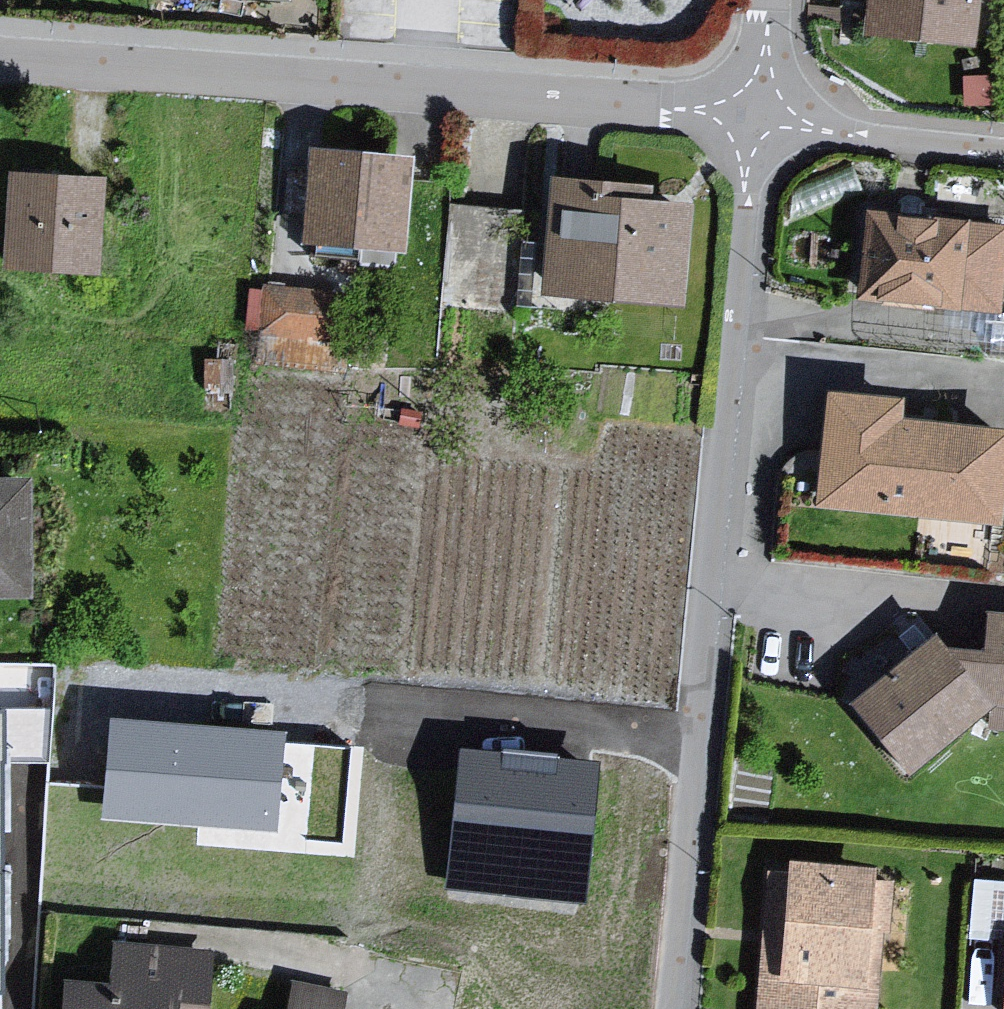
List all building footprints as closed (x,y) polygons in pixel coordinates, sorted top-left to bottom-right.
[(853,45),(971,55),(979,0),(855,0),(853,45)] [(396,158),(303,151),(296,244),(396,245),(396,158)] [(674,314),(684,208),(651,203),(644,183),(540,179),(531,293),(674,314)] [(1,180),(0,196),(0,277),(95,281),(103,183),(1,180)] [(455,192),(442,290),(501,298),(514,199),(455,192)] [(1003,231),(858,215),(848,305),(995,322),(1003,231)] [(261,274),(260,349),(327,349),(327,274),(261,274)] [(991,533),(998,432),(899,424),(896,397),(816,391),(809,517),(991,533)] [(0,487),(0,598),(17,598),(13,486),(0,487)] [(842,706),(904,779),(983,708),(981,737),(1003,739),(1003,614),(978,612),(973,652),(938,648),(926,630),(842,706)] [(279,738),(115,726),(109,812),(272,825),(279,738)] [(593,772),(470,758),(456,881),(579,895),(593,772)] [(758,872),(751,1008),(884,1008),(893,884),(865,883),(867,869),(780,859),(779,874),(758,872)] [(70,987),(68,1008),(208,1008),(212,957),(121,950),(119,990),(70,987)] [(335,982),(294,977),(290,1008),(332,1008),(335,982)]
